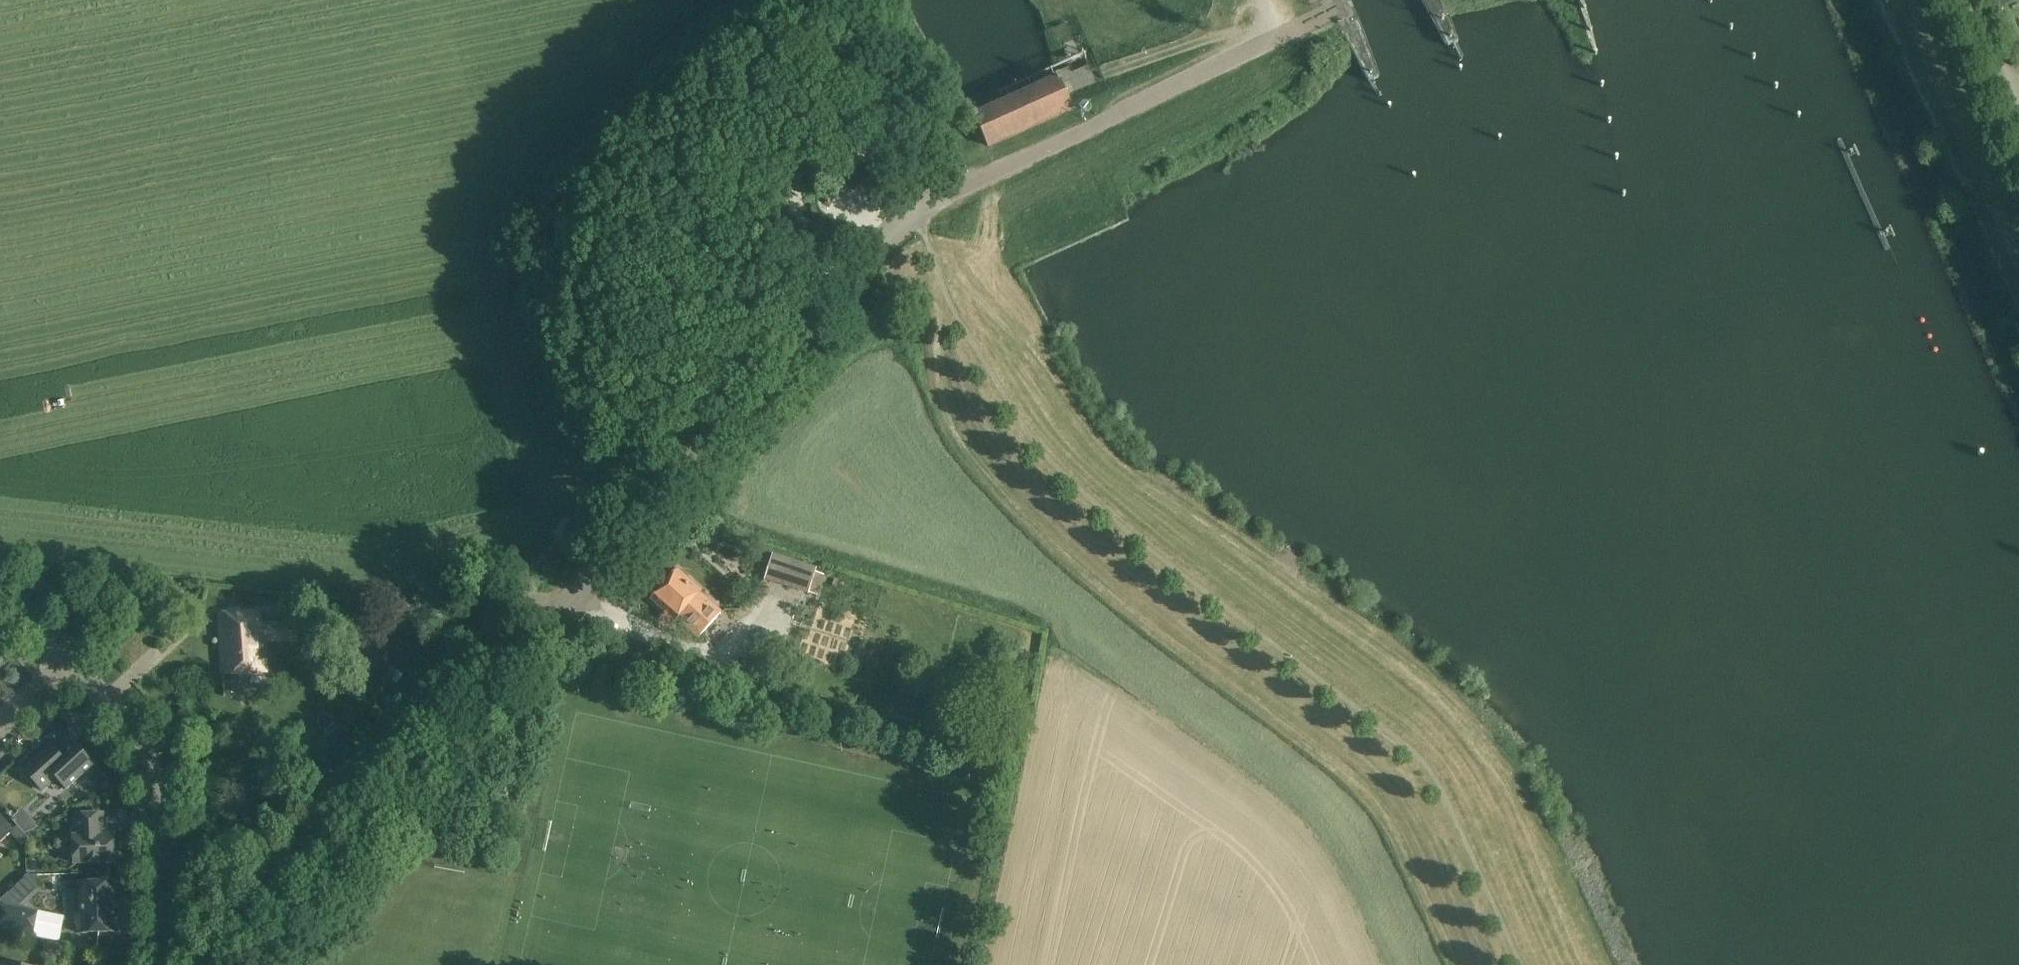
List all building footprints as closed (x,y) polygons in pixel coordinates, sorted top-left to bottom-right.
[(1060,78),(977,115),(975,117),(989,147),(1074,109),(1060,78)] [(773,555),(765,581),(809,596),(810,594),(819,597),(824,582),(826,577),(817,574),(818,570),(773,555)] [(702,591),(678,571),(652,600),(676,621),(677,619),(699,638),(721,613),(700,594),(702,591)] [(261,625),(260,612),(221,614),(223,674),(266,672),(265,641),(297,640),(296,624),(261,625)] [(793,677),(790,687),(806,692),(809,682),(793,677)] [(67,791),(94,766),(75,745),(61,758),(51,747),(24,771),(43,792),(57,780),(67,791)] [(15,831),(0,815),(0,844),(15,831)] [(115,864),(114,836),(104,837),(104,815),(77,816),(77,837),(74,837),(75,865),(115,864)] [(117,933),(115,884),(81,885),(82,918),(77,918),(77,934),(117,933)] [(15,888),(1,901),(22,904),(26,900),(15,888)] [(5,906),(0,930),(36,936),(41,913),(5,906)]
